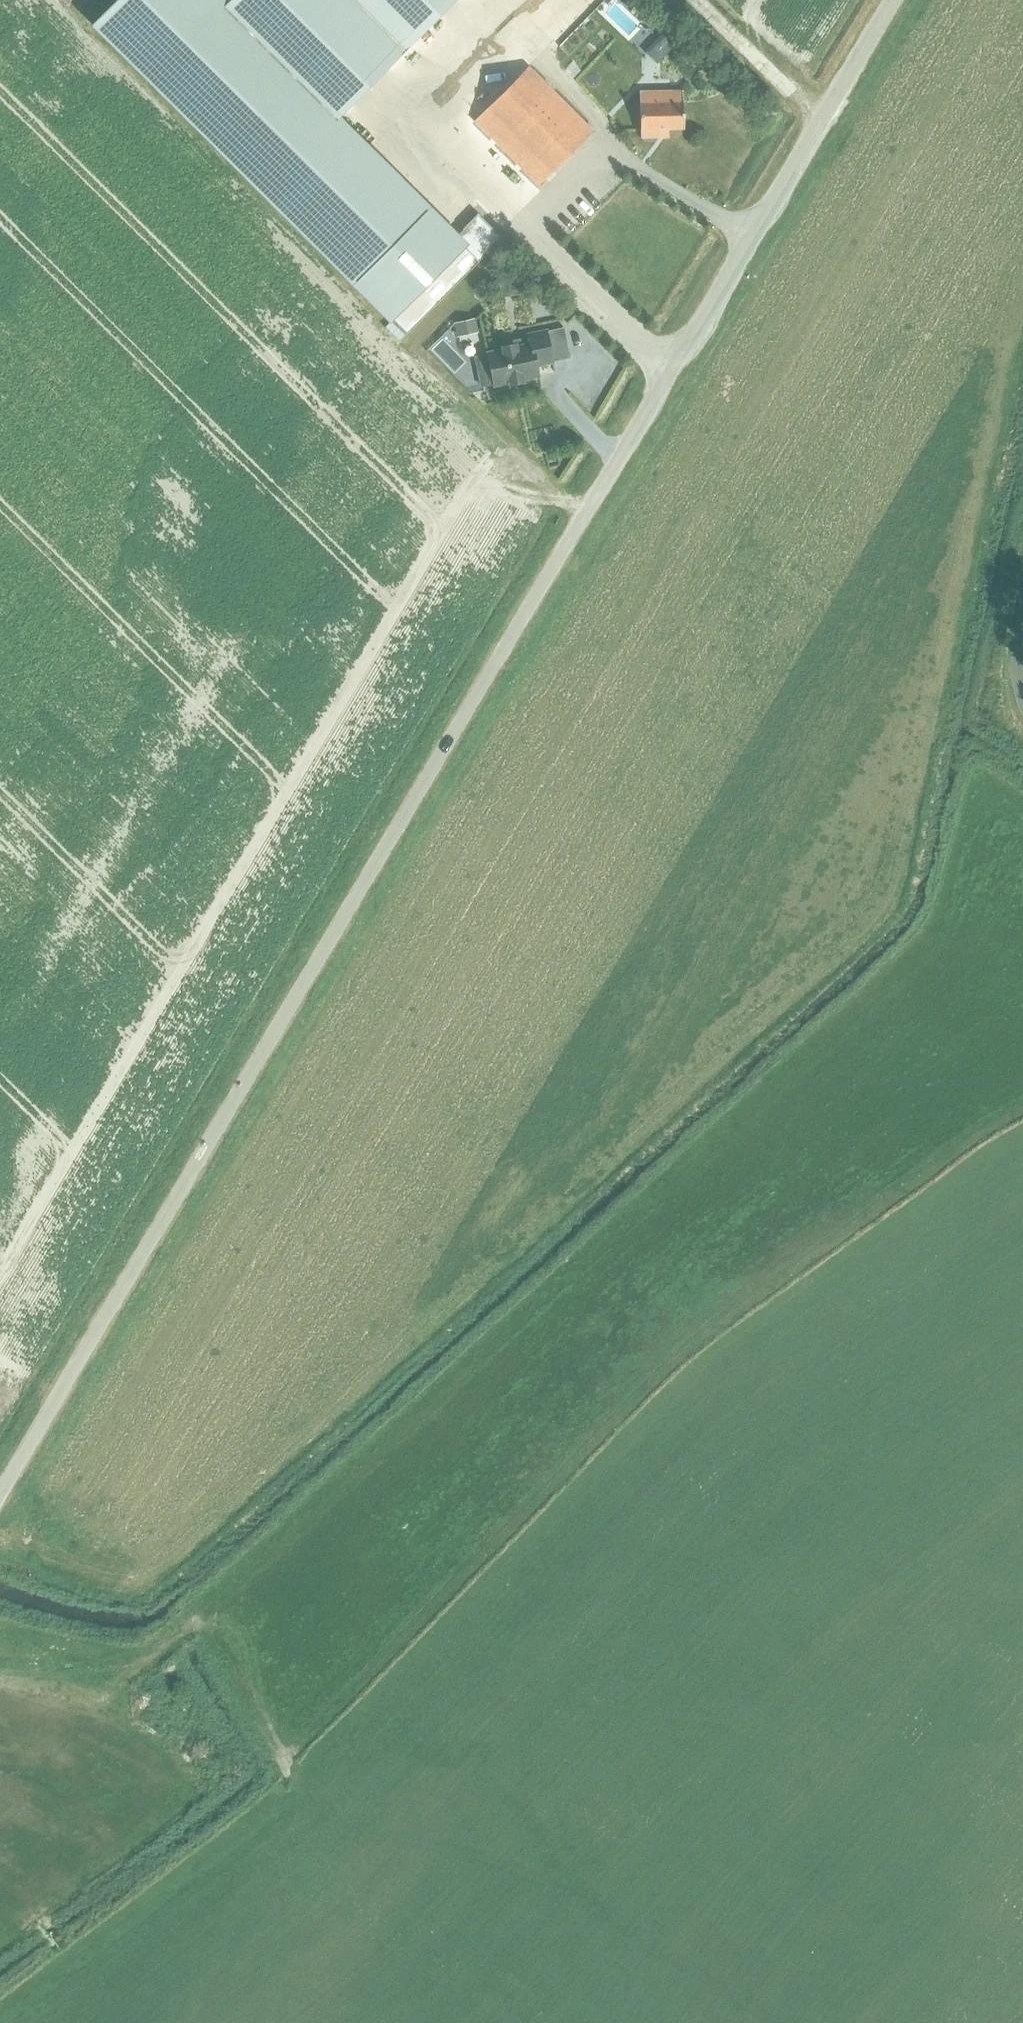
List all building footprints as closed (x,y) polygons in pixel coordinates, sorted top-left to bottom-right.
[(222,6),(216,0),(116,0),(94,22),(407,333),(501,239),(478,215),(455,238),(337,120),(457,0),(228,0),(222,6)] [(650,48),(661,56),(672,42),(661,34),(650,48)] [(474,121),(539,185),(593,131),(528,67),(474,121)] [(640,93),(641,137),(659,137),(659,129),(684,128),(683,92),(640,93)] [(517,278),(498,280),(500,297),(519,294),(517,278)] [(577,306),(568,297),(557,309),(566,318),(577,306)] [(460,333),(484,333),(484,314),(460,314),(460,333)] [(515,344),(503,346),(504,350),(487,353),(494,384),(510,381),(511,384),(522,382),(522,378),(538,375),(536,365),(553,361),(546,331),(528,335),(530,344),(515,347),(515,344)]
